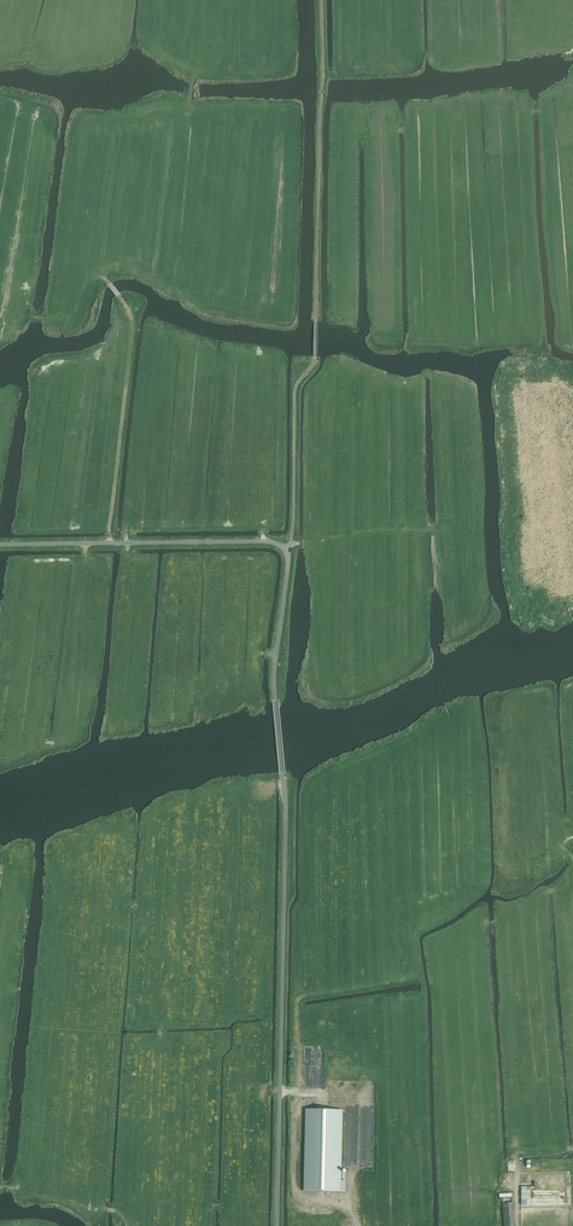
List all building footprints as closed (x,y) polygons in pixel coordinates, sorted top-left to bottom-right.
[(304,1191),(340,1192),(340,1180),(342,1110),(306,1109),(304,1191)] [(531,1202),(531,1199),(531,1190),(521,1190),(521,1205),(527,1205),(527,1202),(531,1202)] [(512,1203),(503,1204),(504,1225),(513,1225),(512,1203)]
